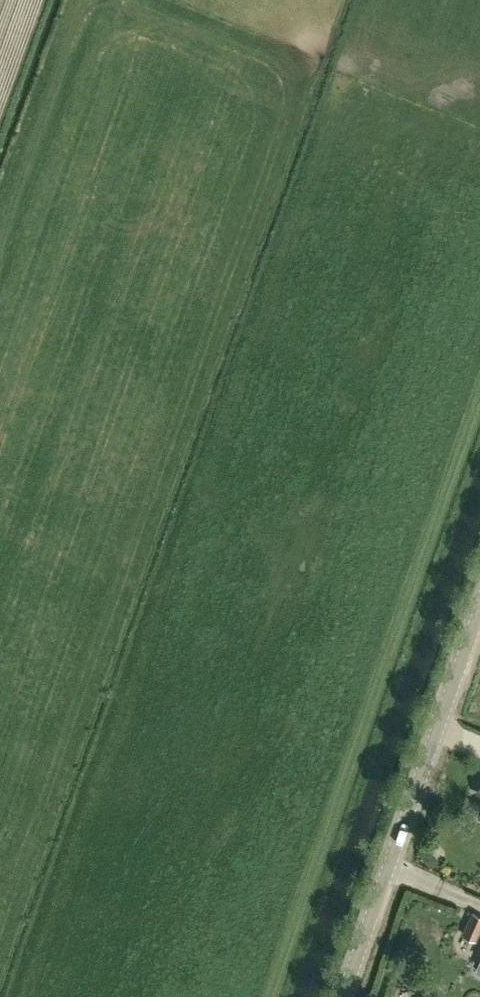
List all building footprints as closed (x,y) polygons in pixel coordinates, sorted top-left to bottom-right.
[(474,913),(464,935),(477,940),(478,939),(479,940),(479,916),(474,913)]
